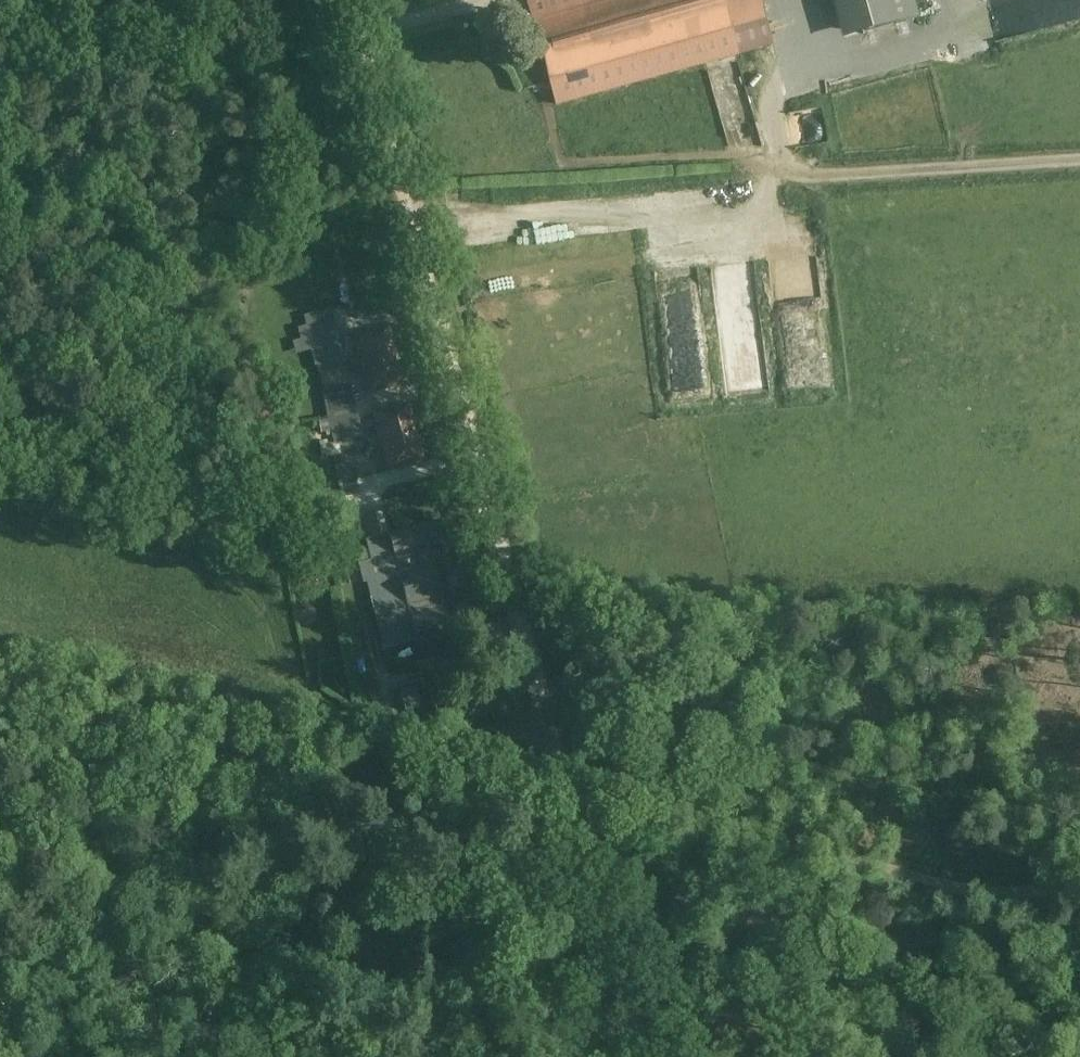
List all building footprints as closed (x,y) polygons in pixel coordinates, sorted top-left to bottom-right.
[(556,106),(772,46),(759,0),(525,0),(556,106)] [(843,42),(920,20),(914,0),(831,0),(843,42)] [(715,105),(726,104),(728,119),(740,118),(735,73),(711,76),(715,105)] [(751,335),(752,313),(716,312),(715,334),(751,335)] [(361,366),(395,357),(388,326),(353,334),(361,366)] [(317,344),(324,367),(344,362),(338,338),(317,344)] [(402,385),(395,357),(361,366),(368,394),(402,385)] [(327,390),(321,392),(324,403),(331,443),(362,437),(350,385),(327,390)] [(381,445),(417,435),(408,403),(372,412),(381,445)] [(424,462),(417,435),(381,445),(388,471),(424,462)] [(394,556),(389,534),(384,512),(363,516),(367,539),(365,540),(370,560),(358,563),(363,583),(366,582),(382,649),(415,642),(394,556)] [(440,521),(389,534),(394,556),(431,546),(445,543),(440,521)] [(453,637),(431,546),(394,556),(415,642),(416,647),(453,637)] [(459,655),(420,663),(425,683),(464,674),(459,655)] [(413,690),(400,693),(405,711),(419,708),(413,690)]
